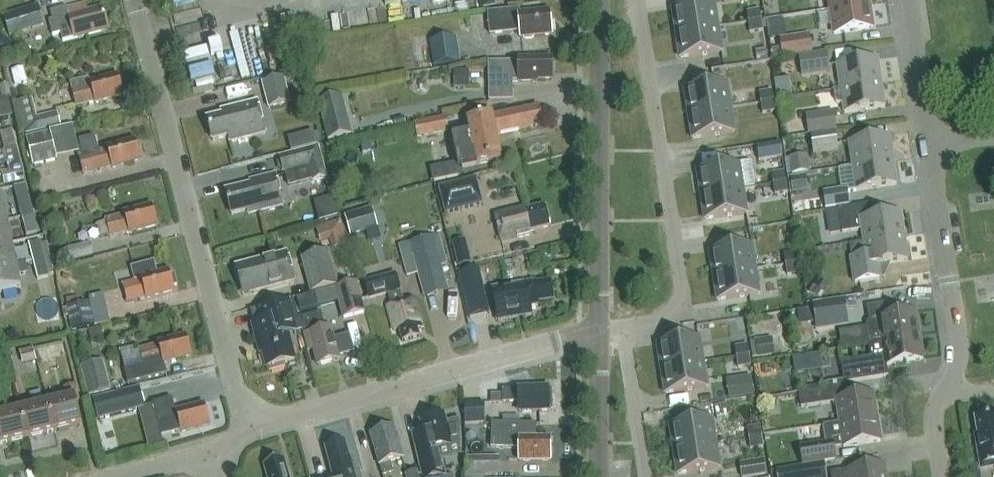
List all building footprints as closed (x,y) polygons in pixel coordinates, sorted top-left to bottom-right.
[(481,9),(495,7),(494,0),(480,0),(481,9)] [(673,7),(677,32),(718,25),(714,0),(673,7)] [(830,10),(869,4),(868,0),(828,0),(830,10)] [(66,8),(65,6),(49,10),(51,18),(47,19),(51,34),(59,32),(61,40),(107,29),(101,7),(87,10),(86,3),(66,8)] [(869,4),(830,10),(834,34),(873,29),(869,4)] [(2,16),(8,36),(43,26),(37,7),(2,16)] [(519,14),(519,10),(488,13),(490,35),(520,32),(521,38),(553,35),(550,11),(519,14)] [(747,13),(748,24),(762,22),(760,11),(747,13)] [(750,35),(763,33),(762,22),(748,24),(750,35)] [(722,50),(718,25),(677,32),(681,57),(722,50)] [(812,52),(809,35),(779,39),(782,56),(812,52)] [(208,39),(184,43),(191,84),(215,80),(208,39)] [(454,39),(431,43),(434,66),(458,63),(454,39)] [(7,40),(0,51),(9,56),(15,46),(7,40)] [(799,56),(802,76),(830,72),(827,52),(799,56)] [(837,65),(840,89),(881,83),(877,59),(837,65)] [(519,61),(489,61),(489,100),(489,99),(513,100),(513,81),(519,81),(538,81),(538,80),(553,80),(553,60),(519,60),(519,61)] [(469,70),(454,70),(454,88),(469,88),(469,70)] [(122,96),(117,77),(89,85),(87,79),(68,84),(75,108),(93,103),(94,104),(122,96)] [(287,101),(280,78),(261,83),(267,107),(287,101)] [(686,89),(690,114),(731,107),(727,82),(686,89)] [(840,89),(833,90),(835,100),(835,103),(837,104),(839,105),(843,104),(844,114),(885,108),(881,83),(840,89)] [(0,86),(0,94),(1,99),(2,99),(9,97),(11,97),(8,85),(0,86)] [(761,102),(774,101),(772,89),(759,91),(761,102)] [(318,102),(328,140),(352,135),(342,96),(318,102)] [(9,97),(2,99),(1,99),(0,99),(0,119),(13,116),(9,97)] [(31,99),(17,103),(25,133),(37,130),(38,130),(59,125),(56,114),(36,119),(31,99)] [(229,141),(264,132),(255,100),(231,107),(232,111),(206,118),(213,142),(228,138),(229,141)] [(762,114),(775,112),(774,101),(761,102),(762,114)] [(539,107),(467,121),(469,134),(456,136),(462,167),(501,160),(496,135),(543,126),(539,107)] [(735,132),(731,107),(690,114),(694,139),(735,132)] [(833,112),(806,116),(808,134),(836,130),(833,112)] [(404,117),(393,120),(395,128),(406,126),(404,117)] [(415,125),(418,138),(449,132),(446,118),(415,125)] [(50,130),(57,158),(82,152),(74,124),(50,130)] [(5,150),(15,147),(11,131),(0,134),(0,137),(4,151),(5,151),(5,150)] [(25,137),(32,165),(55,159),(49,132),(25,137)] [(814,155),(838,152),(835,132),(811,135),(814,155)] [(848,143),(852,167),(893,161),(889,137),(848,143)] [(78,157),(82,174),(110,167),(111,168),(139,160),(134,141),(106,149),(106,150),(78,157)] [(754,147),(757,162),(782,158),(780,143),(754,147)] [(15,147),(5,150),(5,151),(4,151),(8,168),(20,165),(15,147)] [(313,181),(326,178),(318,147),(280,157),(283,172),(309,166),(313,181)] [(789,159),(791,175),(809,173),(807,157),(789,159)] [(852,167),(856,191),(896,185),(893,161),(852,167)] [(698,171),(701,195),(742,189),(754,187),(750,162),(698,171)] [(24,179),(21,166),(1,171),(4,183),(24,179)] [(773,183),(786,181),(785,170),(771,172),(773,183)] [(275,174),(250,181),(251,184),(225,191),(231,215),(247,211),(248,214),(284,205),(275,174)] [(790,178),(792,194),(805,192),(802,177),(790,178)] [(483,206),(476,178),(438,188),(445,216),(483,206)] [(788,193),(786,181),(773,183),(774,194),(788,193)] [(850,207),(847,188),(822,192),(825,210),(850,207)] [(746,214),(742,189),(701,195),(705,220),(746,214)] [(22,216),(33,213),(28,197),(16,200),(20,217),(22,216)] [(333,219),(339,217),(334,197),(315,202),(321,222),(333,219)] [(525,210),(524,207),(495,215),(503,242),(531,234),(531,232),(551,226),(545,204),(525,210)] [(864,243),(904,237),(900,212),(872,217),(870,205),(838,210),(842,233),(862,230),(864,243)] [(128,234),(157,227),(152,207),(124,214),(124,215),(106,220),(106,223),(97,225),(100,237),(109,234),(110,237),(128,232),(128,234)] [(359,211),(345,215),(351,236),(366,232),(359,211)] [(33,213),(22,216),(20,217),(25,235),(38,232),(33,213)] [(0,221),(0,244),(11,242),(7,219),(0,221)] [(321,242),(330,240),(332,249),(348,245),(342,219),(317,225),(321,242)] [(417,274),(448,265),(439,234),(408,243),(417,274)] [(851,258),(855,283),(881,279),(879,266),(908,261),(904,237),(864,243),(866,256),(851,258)] [(32,261),(32,260),(44,258),(40,241),(28,244),(32,261)] [(0,244),(0,267),(16,264),(11,242),(0,244)] [(67,250),(69,261),(93,255),(90,244),(67,250)] [(755,269),(751,245),(710,251),(714,276),(755,269)] [(336,285),(327,251),(302,258),(310,291),(336,285)] [(797,251),(783,253),(785,264),(798,262),(797,251)] [(455,255),(458,267),(471,264),(468,252),(455,255)] [(274,258),(274,256),(235,266),(242,294),(293,281),(286,255),(274,258)] [(44,258),(32,260),(32,261),(37,280),(49,277),(44,258)] [(173,291),(172,287),(176,287),(173,275),(170,276),(169,273),(157,275),(153,262),(131,267),(135,282),(122,285),(126,302),(144,297),(145,298),(173,291)] [(798,262),(785,264),(786,275),(800,274),(798,262)] [(0,267),(0,292),(21,287),(18,276),(28,274),(26,263),(16,265),(16,264),(0,267)] [(759,294),(755,269),(714,276),(718,301),(759,294)] [(483,292),(478,270),(460,274),(465,296),(483,292)] [(398,329),(402,342),(419,338),(417,330),(422,328),(414,299),(402,302),(394,275),(365,284),(369,298),(387,294),(390,305),(387,306),(393,331),(398,329)] [(829,286),(817,279),(809,292),(820,300),(829,286)] [(534,286),(534,281),(492,288),(497,322),(531,317),(529,308),(538,307),(537,302),(552,300),(550,283),(534,286)] [(365,312),(356,283),(335,289),(343,318),(365,312)] [(319,307),(315,294),(296,299),(300,312),(319,307)] [(469,322),(485,319),(481,295),(465,298),(469,322)] [(86,300),(66,304),(71,327),(91,323),(86,300)] [(285,368),(284,364),(295,361),(283,317),(293,314),(295,323),(296,323),(290,300),(255,310),(258,322),(251,324),(258,347),(260,346),(266,368),(269,368),(270,372),(285,368)] [(848,323),(844,300),(812,305),(816,328),(848,323)] [(866,307),(868,320),(866,324),(869,344),(919,336),(916,313),(887,317),(885,304),(866,307)] [(335,339),(332,328),(325,330),(321,313),(299,319),(308,351),(314,349),(318,366),(339,360),(338,358),(355,353),(350,335),(335,339)] [(710,338),(732,331),(728,320),(707,327),(710,338)] [(51,323),(52,333),(65,332),(64,321),(51,323)] [(100,327),(88,330),(92,346),(104,343),(100,327)] [(919,336),(869,344),(871,357),(840,362),(844,384),(888,377),(886,366),(923,360),(919,336)] [(164,363),(192,356),(187,337),(159,344),(160,345),(140,350),(144,366),(124,371),(128,385),(167,375),(164,363)] [(662,369),(703,362),(699,337),(658,344),(662,369)] [(754,341),(757,358),(775,356),(772,338),(754,341)] [(750,355),(748,344),(735,346),(736,357),(750,355)] [(33,348),(22,351),(25,363),(36,360),(33,348)] [(736,357),(738,368),(751,366),(750,355),(736,357)] [(111,391),(103,360),(80,366),(88,397),(111,391)] [(707,387),(703,362),(662,369),(666,394),(707,387)] [(752,377),(741,378),(744,398),(755,397),(752,377)] [(66,398),(48,402),(55,432),(80,426),(74,402),(78,401),(74,386),(63,389),(66,398)] [(549,388),(502,390),(503,404),(519,403),(519,412),(550,411),(550,409),(552,409),(552,398),(549,398),(549,388)] [(140,389),(93,401),(98,420),(145,408),(140,389)] [(828,404),(826,389),(799,393),(801,408),(828,404)] [(839,424),(877,418),(873,394),(836,400),(839,423),(839,424)] [(161,437),(181,432),(210,425),(205,406),(176,413),(172,399),(153,404),(161,437)] [(28,438),(55,432),(48,402),(21,409),(28,438)] [(485,425),(485,403),(464,403),(464,425),(485,425)] [(1,440),(2,444),(28,438),(21,409),(0,414),(0,437),(1,440)] [(445,476),(441,460),(439,451),(460,446),(460,419),(445,423),(443,415),(420,421),(423,433),(412,436),(417,454),(422,476),(444,476),(445,476)] [(993,463),(993,415),(975,419),(977,436),(975,436),(980,465),(993,463)] [(823,426),(825,440),(826,444),(799,448),(802,466),(835,460),(832,440),(842,438),(842,440),(843,448),(880,442),(877,418),(839,424),(839,423),(823,426)] [(711,419),(670,425),(674,450),(715,444),(711,419)] [(491,424),(491,448),(518,449),(518,461),(550,461),(550,438),(535,438),(535,424),(519,424),(491,424)] [(749,439),(762,437),(760,426),(747,428),(749,439)] [(372,434),(373,440),(384,476),(395,474),(391,462),(404,459),(399,440),(395,428),(372,434)] [(749,439),(750,450),(764,448),(762,437),(749,439)] [(330,476),(360,476),(358,469),(355,470),(351,455),(347,456),(343,442),(324,447),(332,476),(330,476)] [(678,475),(719,469),(715,444),(674,450),(678,475)] [(466,457),(466,474),(499,474),(499,457),(466,457)] [(289,474),(287,474),(283,460),(266,465),(269,476),(290,476),(289,474)] [(763,460),(739,464),(741,476),(755,476),(766,475),(763,460)] [(824,464),(794,468),(795,476),(819,476),(826,476),(824,464)] [(847,472),(831,474),(831,476),(886,476),(884,466),(847,472)]
